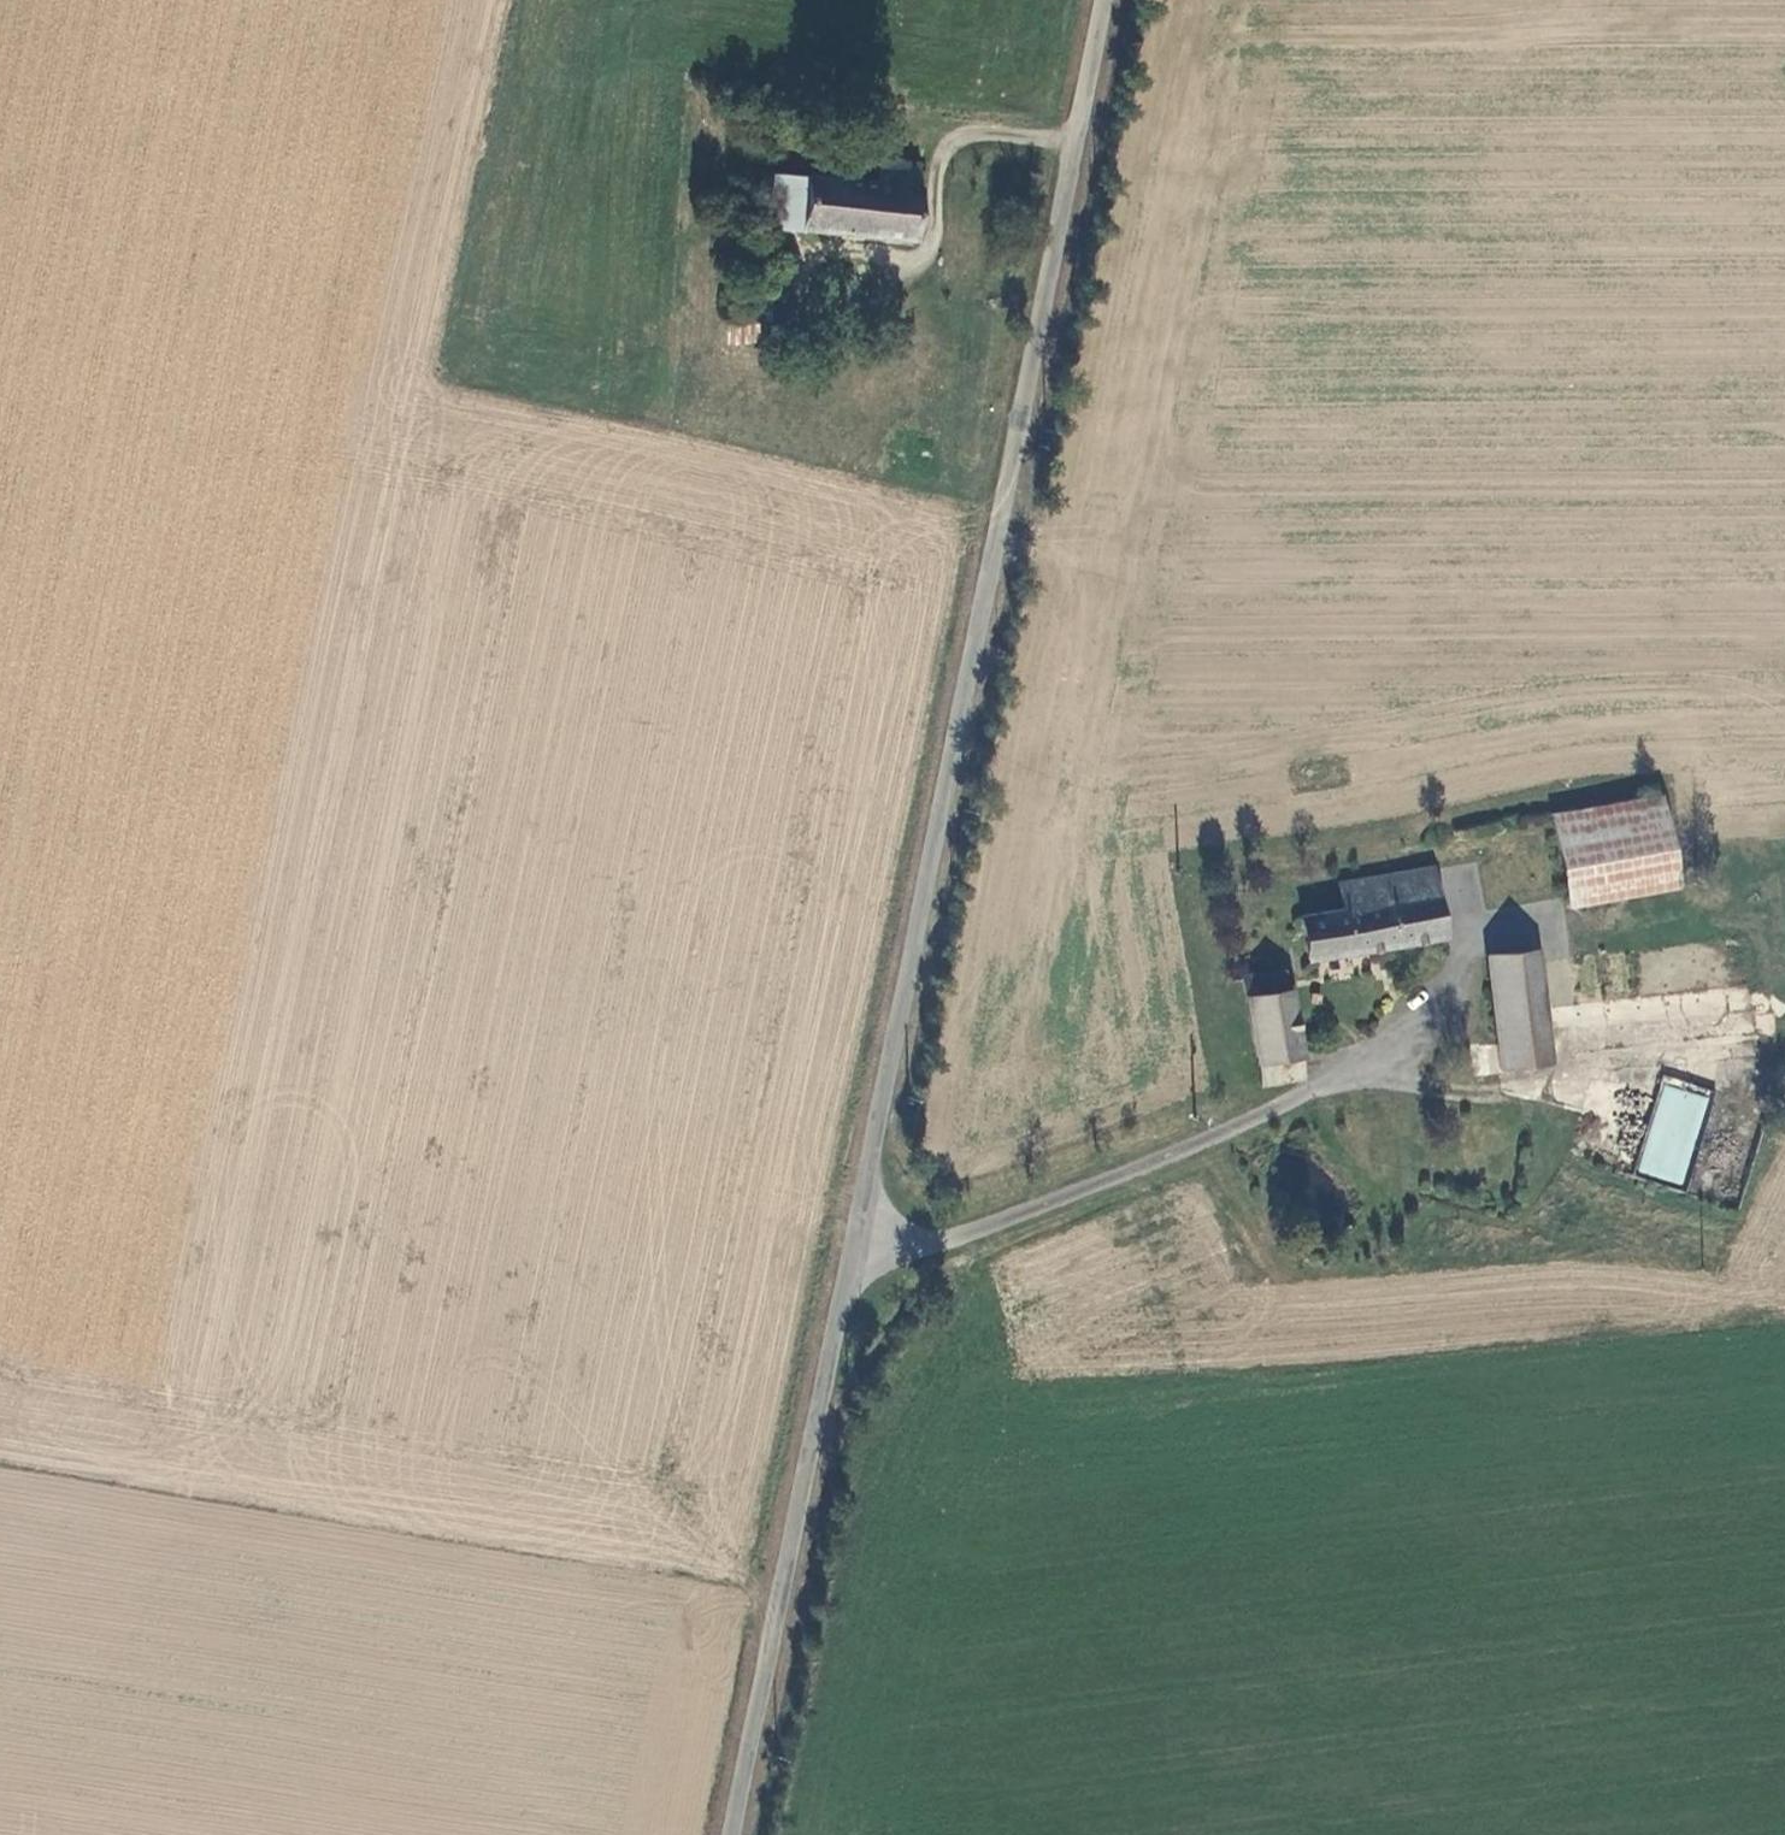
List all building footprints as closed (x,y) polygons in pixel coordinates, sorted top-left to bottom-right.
[(917,163),(875,159),(873,180),(807,175),(804,208),(787,207),(785,230),(914,240),(918,185),(915,185),(917,163)] [(807,175),(789,173),(787,207),(804,208),(807,175)] [(750,323),(725,322),(725,342),(785,343),(786,324),(750,323)] [(1569,893),(1678,877),(1666,795),(1557,811),(1569,893)] [(1448,924),(1439,867),(1343,882),(1346,905),(1302,911),(1309,956),(1449,935),(1448,924)] [(1536,963),(1541,1010),(1725,989),(1720,942),(1536,963)] [(1548,1064),(1541,1010),(1536,963),(1534,950),(1487,956),(1497,1043),(1466,1047),(1470,1080),(1499,1076),(1499,1070),(1548,1064)] [(1283,990),(1281,971),(1276,972),(1244,976),(1258,1082),(1298,1077),(1296,1060),(1298,1056),(1289,989),(1283,990)] [(1636,1172),(1683,1185),(1710,1090),(1662,1077),(1636,1172)]
